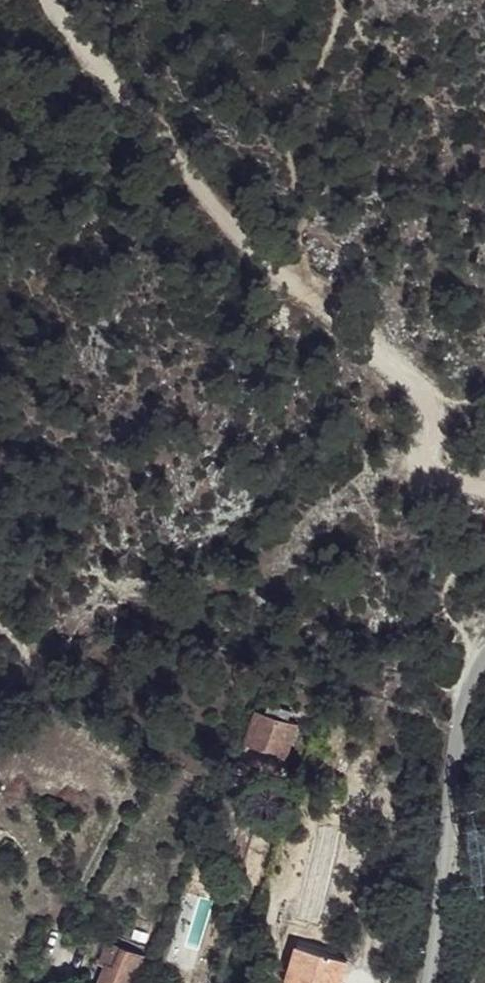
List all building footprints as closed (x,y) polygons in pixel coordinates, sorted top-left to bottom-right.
[(265,714),(256,711),(244,743),(266,751),(261,763),(259,769),(272,774),(279,755),(285,758),(297,725),(287,722),(291,712),(268,704),(265,714)] [(266,751),(244,743),(239,755),(261,763),(266,751)] [(278,776),(285,758),(279,755),(272,774),(278,776)] [(143,957),(109,943),(101,963),(107,966),(100,982),(127,982),(131,975),(135,976),(143,957)] [(286,982),(341,982),(348,960),(297,945),(286,982)]
